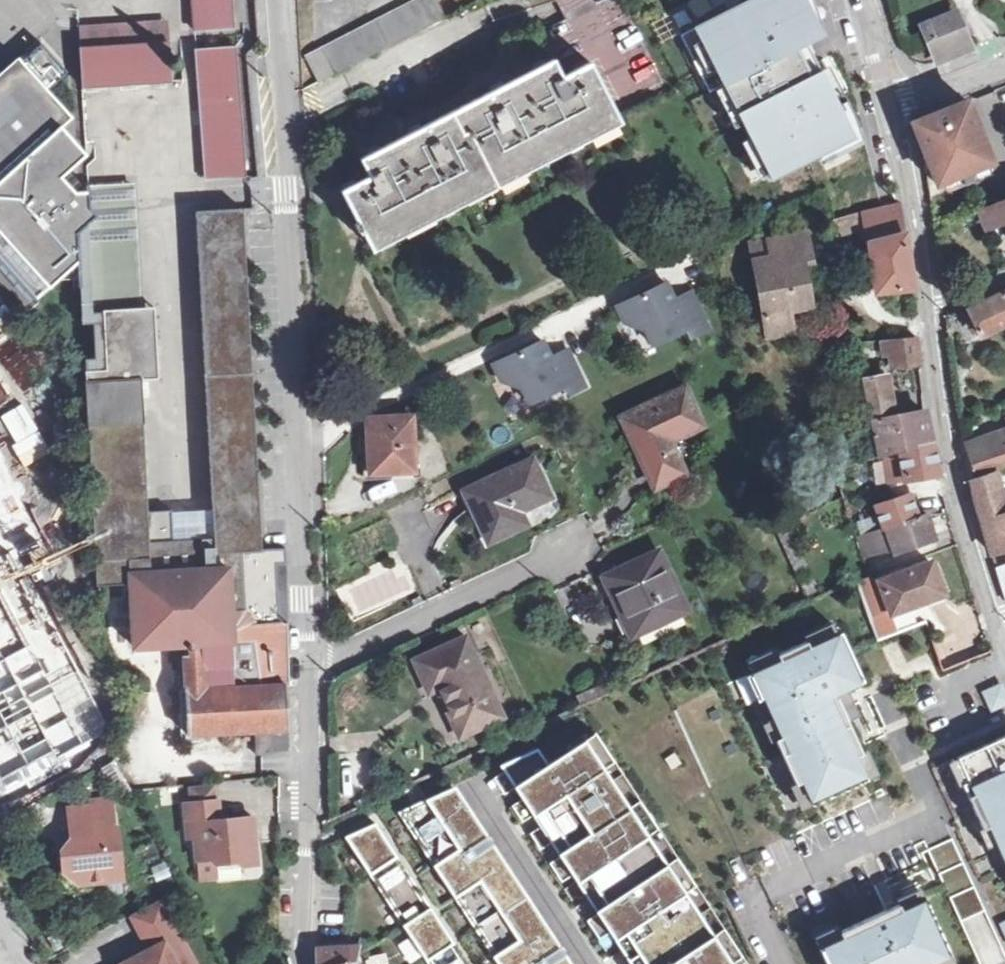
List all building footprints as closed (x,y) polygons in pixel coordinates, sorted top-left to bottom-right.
[(195,29),(235,26),(233,0),(193,0),(195,29)] [(438,0),(410,0),(306,55),(318,81),(446,15),(438,0)] [(681,33),(710,91),(724,84),(771,178),(854,136),(821,70),(812,75),(797,82),(777,42),(784,38),(781,31),(786,28),(796,48),(797,47),(817,37),(805,14),(810,11),(805,0),(748,0),(681,33)] [(923,26),(929,39),(962,26),(956,12),(923,26)] [(81,25),(83,48),(171,42),(168,20),(81,25)] [(962,26),(929,39),(937,60),(971,47),(962,26)] [(784,38),(777,42),(797,82),(812,75),(797,47),(796,48),(786,28),(781,31),(784,38)] [(0,80),(0,258),(37,299),(77,261),(90,249),(78,232),(97,214),(91,207),(89,190),(77,191),(63,175),(87,154),(64,127),(75,117),(48,90),(68,72),(44,41),(0,80)] [(171,42),(83,48),(86,87),(173,81),(171,42)] [(236,48),(197,50),(202,133),(242,130),(236,48)] [(617,116),(612,105),(590,63),(561,77),(552,61),(361,157),(370,174),(343,189),(359,220),(355,222),(358,228),(359,232),(363,230),(370,243),(617,116)] [(963,100),(913,122),(924,148),(938,182),(942,180),(987,161),(991,159),(967,99),(963,100)] [(94,322),(94,369),(106,369),(103,310),(136,308),(131,184),(97,184),(97,214),(78,232),(90,249),(77,261),(82,323),(94,322)] [(899,202),(865,212),(867,226),(876,291),(910,287),(911,287),(899,202)] [(976,213),(984,230),(1004,222),(1004,212),(1001,202),(976,213)] [(197,212),(197,240),(206,239),(223,538),(214,538),(149,542),(140,379),(157,378),(157,363),(147,363),(144,307),(136,308),(103,310),(106,369),(94,369),(85,370),(86,381),(86,387),(88,427),(94,519),(97,584),(131,582),(189,644),(189,657),(191,689),(184,690),(186,735),(256,732),(257,772),(290,770),(287,688),(289,686),(288,625),(281,623),(259,624),(255,624),(241,611),(250,611),(251,604),(258,604),(259,594),(264,594),(264,584),(260,517),(252,371),(244,209),(197,212)] [(867,226),(865,212),(833,219),(835,232),(867,226)] [(806,234),(770,239),(773,254),(755,257),(767,332),(790,328),(787,307),(808,303),(802,260),(809,259),(806,234)] [(206,239),(197,240),(214,538),(223,538),(206,239)] [(752,242),(755,257),(773,254),(770,239),(752,242)] [(676,299),(668,281),(618,305),(625,320),(646,328),(654,342),(688,327),(692,335),(710,326),(696,298),(679,306),(676,299)] [(693,290),(676,299),(679,306),(696,298),(693,290)] [(968,309),(980,333),(1004,321),(1004,291),(968,309)] [(154,307),(144,307),(147,363),(157,363),(154,307)] [(916,337),(890,339),(891,352),(893,366),(919,362),(916,337)] [(891,352),(890,339),(880,340),(882,352),(891,352)] [(544,340),(495,363),(501,378),(523,385),(530,401),(564,384),(568,393),(586,385),(573,356),(555,364),(552,356),(544,340)] [(569,348),(552,356),(555,364),(573,356),(569,348)] [(904,449),(899,416),(896,417),(893,404),(885,405),(884,399),(889,397),(884,370),(879,370),(880,376),(863,379),(878,456),(883,454),(899,450),(904,449)] [(88,427),(86,387),(76,388),(79,428),(88,427)] [(684,471),(668,438),(701,423),(684,387),(623,417),(656,484),(684,471)] [(924,411),(899,416),(904,449),(931,441),(924,411)] [(415,470),(411,415),(367,418),(369,473),(415,470)] [(977,477),(995,470),(1004,467),(1004,439),(969,453),(977,477)] [(931,441),(904,449),(899,450),(904,479),(939,473),(931,441)] [(899,450),(883,454),(889,481),(904,479),(899,450)] [(533,461),(468,490),(475,506),(490,538),(525,522),(519,510),(549,496),(533,461)] [(995,470),(977,477),(971,478),(975,500),(1003,492),(995,470)] [(13,507),(0,487),(0,583),(19,571),(26,582),(46,569),(30,544),(62,524),(41,490),(13,507)] [(475,506),(468,490),(461,493),(468,509),(475,506)] [(975,500),(977,505),(992,553),(1004,549),(1004,498),(1004,495),(1003,492),(975,500)] [(876,505),(879,516),(884,529),(907,522),(917,518),(908,495),(876,505)] [(555,503),(526,514),(530,525),(559,514),(555,503)] [(917,518),(907,522),(913,547),(935,540),(927,514),(917,518)] [(907,522),(884,529),(870,534),(875,550),(890,547),(893,554),(913,547),(907,522)] [(875,550),(870,534),(855,539),(860,554),(875,550)] [(659,549),(611,573),(627,607),(619,610),(631,634),(686,608),(659,549)] [(933,563),(909,571),(918,604),(943,593),(933,563)] [(996,569),(1004,599),(1004,567),(996,569)] [(918,604),(909,571),(880,581),(881,585),(866,590),(872,608),(887,603),(890,612),(918,604)] [(627,607),(611,573),(603,577),(619,610),(627,607)] [(861,579),(866,590),(881,585),(880,581),(869,576),(861,579)] [(887,603),(872,608),(882,635),(897,630),(890,612),(887,603)] [(259,624),(258,604),(251,604),(250,611),(241,611),(255,624),(259,624)] [(780,659),(746,675),(757,699),(763,697),(773,717),(767,720),(796,783),(801,780),(812,804),(867,778),(856,755),(862,752),(835,693),(863,680),(841,632),(809,646),(806,640),(777,654),(780,659)] [(426,686),(439,689),(460,734),(501,714),(466,636),(416,660),(426,686)] [(182,657),(184,690),(191,689),(189,657),(182,657)] [(988,713),(1004,707),(1004,691),(1002,683),(980,691),(988,713)] [(875,695),(880,723),(899,720),(895,692),(875,695)] [(594,732),(547,762),(537,747),(502,764),(537,818),(592,903),(632,963),(747,963),(594,732)] [(957,757),(968,780),(961,783),(982,828),(988,825),(1004,862),(1004,735),(957,757)] [(126,745),(129,753),(141,747),(137,739),(126,745)] [(141,747),(129,753),(131,757),(143,751),(141,747)] [(242,773),(233,774),(233,783),(243,782),(242,773)] [(233,783),(233,774),(222,775),(223,783),(233,783)] [(190,787),(191,803),(219,800),(217,784),(190,787)] [(398,810),(412,830),(439,871),(471,920),(499,963),(572,963),(562,949),(490,838),(454,785),(398,810)] [(191,803),(186,804),(189,837),(196,837),(198,860),(218,858),(219,863),(239,861),(243,865),(259,864),(255,817),(222,820),(220,800),(219,800),(191,803)] [(93,806),(70,808),(73,838),(63,851),(65,871),(77,870),(92,882),(125,879),(119,825),(116,826),(113,803),(93,806)] [(345,835),(430,963),(468,963),(439,919),(429,904),(379,828),(375,821),(345,835)] [(952,838),(928,849),(961,921),(985,910),(952,838)] [(819,948),(827,963),(927,963),(951,953),(925,899),(902,910),(899,904),(840,931),(842,937),(819,948)] [(134,915),(153,950),(126,963),(197,963),(182,935),(180,936),(161,900),(134,915)] [(409,963),(421,956),(410,938),(398,945),(409,963)] [(356,959),(357,947),(318,948),(316,963),(350,963),(356,961),(356,959)]
